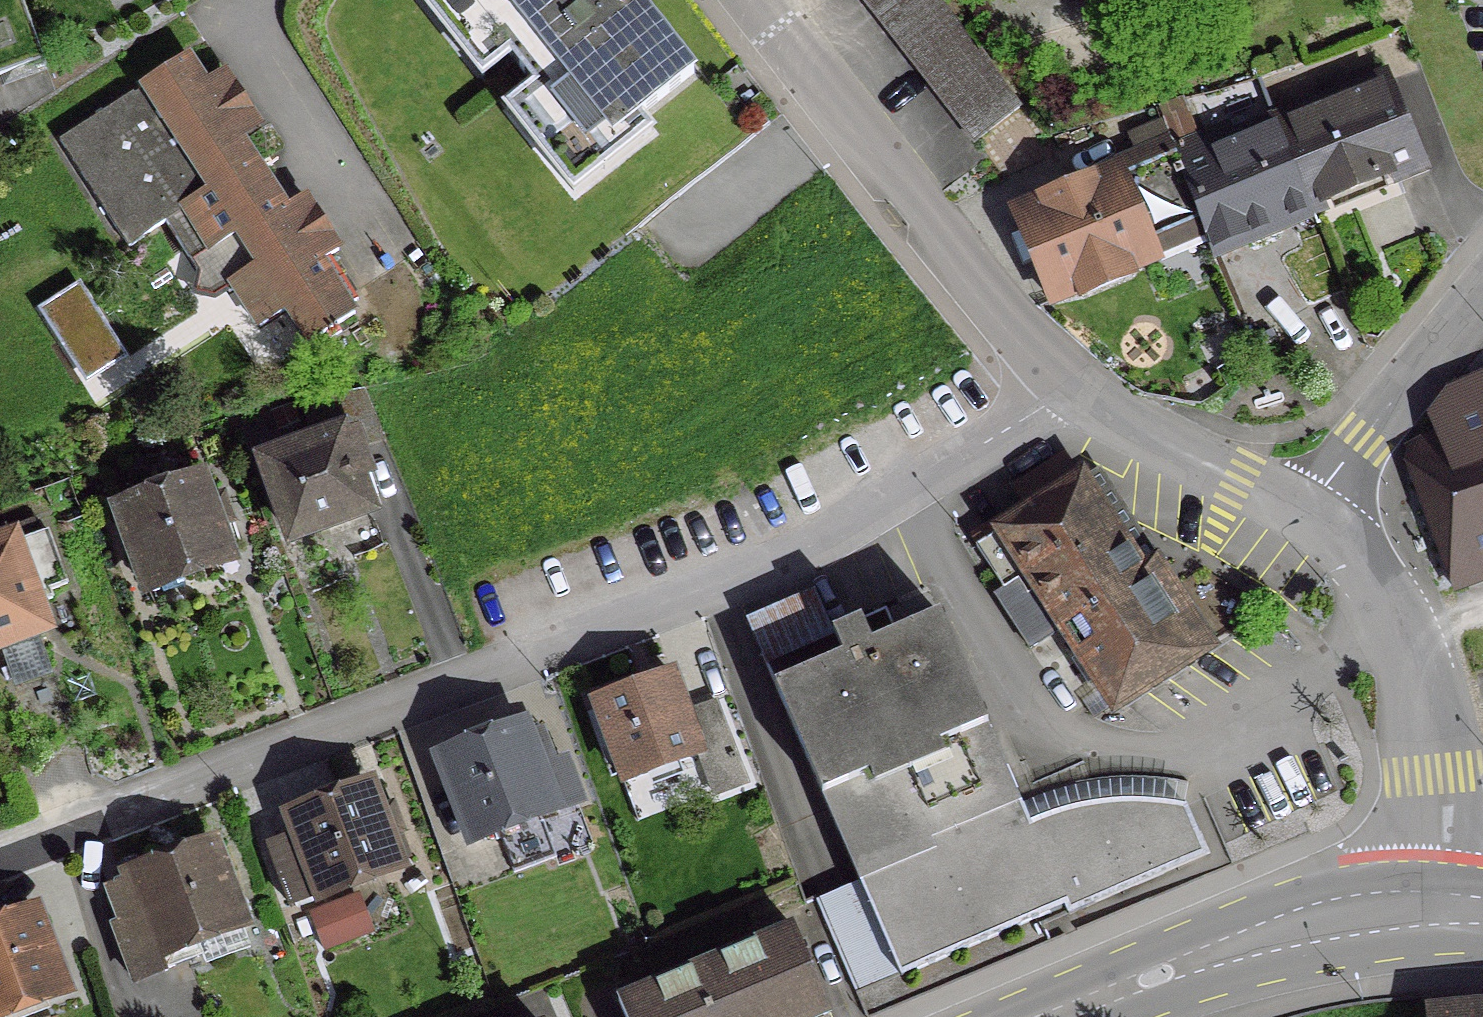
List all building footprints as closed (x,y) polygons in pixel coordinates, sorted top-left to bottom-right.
[(639,139),(647,134),(635,119),(689,76),(631,2),(634,0),(459,0),(476,22),(449,43),(478,80),(505,58),(529,89),(502,110),(531,146),(558,125),(586,161),(629,126),(639,139)] [(927,0),(856,0),(969,144),(1014,109),(976,55),(972,58),(927,0)] [(299,199),(282,210),(184,58),(55,142),(124,249),(161,225),(194,275),(207,267),(255,329),(282,312),(303,346),(321,334),(325,341),(336,334),(332,327),(350,316),(344,307),(353,302),(325,258),(333,252),(299,199)] [(1386,83),(1280,126),(1271,129),(1306,210),(1420,164),(1386,83)] [(1306,210),(1271,129),(1271,128),(1270,129),(1212,153),(1205,138),(1192,143),(1169,152),(1198,228),(1202,239),(1206,250),(1211,249),(1306,210)] [(1152,259),(1148,249),(1198,228),(1169,152),(1168,148),(1166,149),(1114,170),(1010,215),(1047,304),(1076,292),(1078,296),(1125,277),(1123,272),(1152,259)] [(113,353),(73,290),(39,312),(79,375),(113,353)] [(1482,554),(1482,374),(1441,392),(1424,414),(1432,433),(1422,436),(1403,450),(1410,467),(1406,468),(1442,570),(1482,554)] [(260,463),(287,539),(363,511),(352,480),(365,475),(356,448),(378,440),(359,391),(295,402),(310,445),(260,463)] [(1150,567),(1137,575),(1077,481),(1073,483),(1058,458),(1010,489),(1025,514),(971,548),(999,591),(990,597),(1025,651),(1058,629),(1110,709),(1204,650),(1150,567)] [(196,480),(113,511),(142,591),(226,561),(196,480)] [(31,631),(38,629),(30,607),(47,600),(45,593),(62,587),(43,534),(8,547),(1,526),(0,526),(0,643),(31,631)] [(1012,793),(1002,769),(935,616),(882,639),(871,615),(828,634),(838,658),(772,686),(770,687),(896,977),(896,979),(1060,908),(1025,823),(1012,793)] [(667,675),(590,703),(620,784),(695,756),(710,796),(741,784),(711,703),(681,714),(667,675)] [(528,753),(519,729),(436,761),(467,841),(571,801),(557,765),(548,768),(541,748),(528,753)] [(365,788),(334,799),(285,818),(293,839),(265,850),(286,907),(314,896),(315,898),(395,868),(393,863),(365,788)] [(1030,821),(1025,823),(1060,908),(1063,917),(1203,857),(1181,807),(1144,802),(1106,803),(1065,810),(1030,821)] [(236,925),(207,847),(125,878),(126,881),(116,885),(103,889),(116,925),(110,928),(130,983),(183,963),(197,958),(191,942),(236,925)] [(354,938),(341,902),(306,916),(320,951),(354,938)] [(30,914),(0,925),(0,1014),(59,992),(30,914)] [(613,1003),(618,1016),(816,1016),(824,1014),(789,930),(613,1003)]
